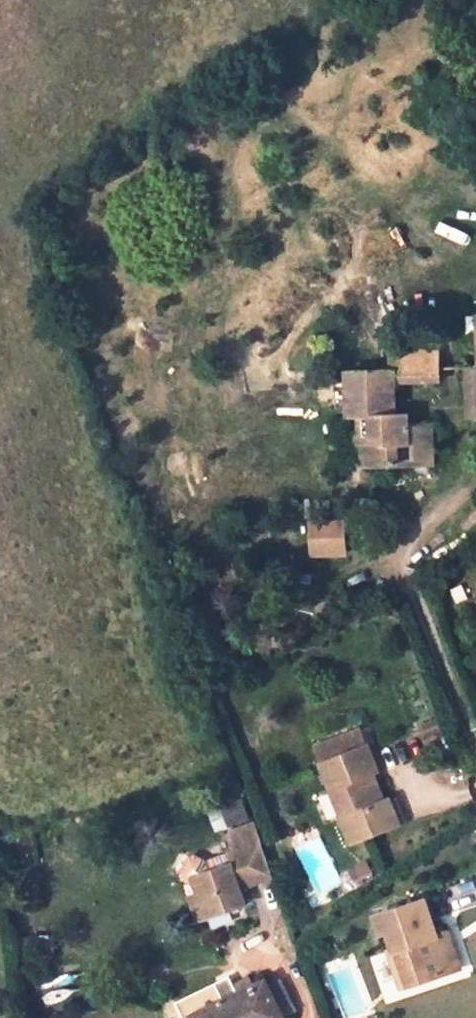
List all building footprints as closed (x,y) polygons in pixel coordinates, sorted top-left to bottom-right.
[(392,352),(393,371),(394,381),(439,380),(438,350),(392,352)] [(475,417),(475,368),(466,368),(468,417),(475,417)] [(394,381),(393,371),(347,372),(347,391),(355,391),(356,417),(358,417),(372,417),(373,435),(359,435),(360,467),(400,465),(399,445),(412,445),(414,465),(433,464),(432,424),(409,425),(409,414),(395,415),(394,381)] [(355,391),(347,391),(347,416),(356,417),(355,391)] [(359,435),(373,435),(372,417),(358,417),(359,435)] [(350,467),(360,467),(359,435),(348,435),(350,467)] [(308,556),(345,554),(343,516),(306,517),(308,556)] [(376,772),(366,746),(321,765),(330,791),(334,790),(344,816),(342,817),(352,843),(398,825),(388,800),(378,803),(367,776),(376,772)] [(457,762),(450,750),(438,758),(445,770),(457,762)] [(273,875),(261,843),(255,824),(231,833),(238,851),(225,856),(231,871),(216,876),(203,880),(199,895),(202,903),(210,926),(247,913),(238,887),(273,875)] [(231,871),(225,856),(211,861),(216,876),(231,871)] [(424,902),(382,915),(388,932),(393,950),(398,949),(409,987),(453,972),(447,952),(442,950),(436,934),(435,934),(424,902)] [(210,926),(202,903),(192,906),(201,929),(210,926)] [(381,934),(388,932),(382,915),(376,917),(381,934)] [(447,931),(436,934),(442,950),(447,952),(453,972),(458,970),(447,931)] [(403,990),(409,987),(398,949),(393,950),(390,951),(403,990)] [(265,980),(239,993),(230,977),(176,1002),(183,1017),(189,1017),(192,1017),(193,1017),(283,1017),(265,980)]
